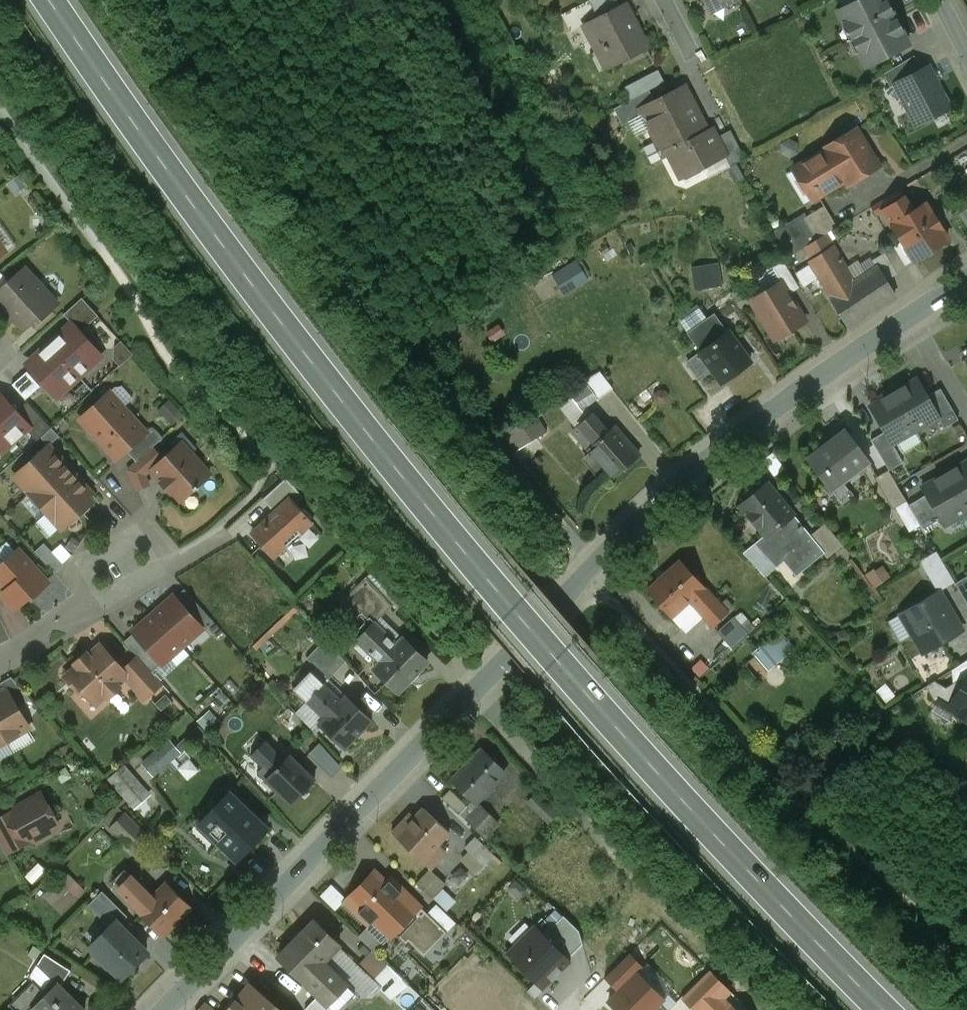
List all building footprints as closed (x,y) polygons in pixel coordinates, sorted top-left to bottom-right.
[(597,18),(620,6),(617,0),(588,0),(597,18)] [(837,10),(851,38),(846,40),(846,42),(852,39),(866,66),(908,45),(901,32),(902,31),(896,20),(894,21),(890,14),(892,13),(886,1),(886,2),(885,0),(857,0),(856,1),(842,7),(837,10)] [(597,18),(583,25),(597,51),(603,48),(606,54),(608,53),(611,60),(644,43),(629,15),(626,17),(620,6),(597,18)] [(913,56),(883,74),(890,87),(895,85),(895,84),(894,83),(921,70),(913,56)] [(949,108),(927,67),(921,70),(895,84),(895,85),(904,101),(905,100),(917,124),(949,108)] [(658,69),(632,83),(639,96),(649,90),(664,82),(658,69)] [(654,101),(640,109),(643,115),(657,143),(661,142),(677,173),(699,161),(702,167),(724,156),(725,155),(716,137),(712,129),(707,132),(683,86),(654,101)] [(639,96),(613,109),(622,126),(643,115),(640,109),(654,101),(649,90),(639,96)] [(744,158),(730,130),(716,137),(725,155),(724,156),(730,167),(744,158)] [(855,130),(825,148),(826,149),(793,170),(793,171),(795,169),(801,181),(807,178),(817,194),(812,197),(813,199),(844,179),(847,184),(877,166),(855,130)] [(18,176),(9,183),(16,193),(25,186),(18,176)] [(903,197),(882,211),(891,225),(912,212),(903,197)] [(912,212),(891,225),(913,260),(947,239),(939,226),(939,225),(934,217),(933,217),(924,205),(925,204),(912,212)] [(824,206),(804,218),(803,216),(776,233),(789,256),(837,227),(824,206)] [(905,265),(893,246),(884,252),(895,271),(905,265)] [(831,247),(805,263),(820,287),(840,273),(846,269),(831,247)] [(846,269),(840,273),(848,286),(875,268),(867,255),(846,269)] [(562,293),(587,279),(575,258),(550,272),(562,293)] [(720,261),(692,263),(694,286),(722,284),(720,261)] [(0,290),(0,307),(2,305),(23,329),(37,316),(40,319),(57,303),(25,268),(9,282),(0,290)] [(848,286),(829,299),(847,327),(894,296),(875,268),(848,286)] [(9,282),(0,271),(0,290),(9,282)] [(840,273),(820,287),(829,299),(848,286),(840,273)] [(781,282),(750,300),(758,313),(756,314),(763,325),(765,324),(771,335),(787,325),(790,330),(805,321),(781,282)] [(74,326),(77,329),(96,313),(83,298),(64,314),(74,326)] [(714,315),(685,335),(698,353),(682,364),(685,368),(687,367),(697,381),(710,372),(718,383),(748,363),(714,315)] [(47,343),(79,378),(90,367),(91,362),(100,354),(77,329),(74,326),(58,341),(54,338),(47,343)] [(79,378),(47,343),(42,348),(45,352),(42,355),(41,354),(28,366),(54,395),(63,387),(68,387),(79,378)] [(26,372),(13,384),(26,399),(40,386),(26,372)] [(926,396),(916,379),(893,392),(915,430),(937,417),(938,417),(926,396)] [(4,450),(37,421),(15,397),(5,385),(0,389),(0,445),(4,450)] [(958,419),(940,388),(926,396),(938,417),(937,417),(943,428),(958,419)] [(146,433),(145,432),(108,392),(79,418),(117,459),(126,451),(146,433)] [(893,392),(869,406),(884,431),(892,444),(892,443),(915,430),(893,392)] [(533,408),(505,425),(518,446),(546,430),(533,408)] [(592,414),(577,427),(587,438),(582,442),(588,450),(608,433),(592,414)] [(146,433),(126,451),(135,461),(163,437),(153,426),(145,432),(146,433)] [(48,446),(49,446),(58,437),(51,428),(40,437),(48,446)] [(608,433),(588,450),(612,478),(637,457),(613,428),(608,433)] [(868,461),(844,430),(806,459),(830,490),(831,489),(830,487),(866,460),(867,461),(868,461)] [(903,462),(892,443),(892,444),(884,431),(870,439),(889,470),(903,462)] [(209,474),(181,443),(163,459),(152,469),(163,481),(160,483),(170,493),(172,491),(180,500),(193,488),(194,490),(197,487),(196,486),(209,474)] [(49,446),(48,446),(14,476),(61,529),(70,521),(72,523),(85,512),(83,509),(87,505),(92,501),(87,496),(90,492),(75,475),(70,469),(71,468),(63,459),(61,460),(58,456),(49,446)] [(129,472),(135,492),(150,488),(146,475),(152,469),(163,459),(154,450),(129,472)] [(945,473),(966,511),(966,460),(945,473)] [(888,470),(874,478),(892,509),(906,501),(888,470)] [(966,511),(945,473),(921,487),(940,518),(944,525),(966,511)] [(285,478),(262,499),(273,511),(289,496),(295,503),(302,497),(285,478)] [(789,509),(767,484),(740,506),(765,535),(755,543),(776,567),(789,555),(802,570),(823,553),(824,552),(810,535),(789,509)] [(926,494),(908,504),(922,528),(940,518),(926,494)] [(273,511),(267,517),(269,520),(251,536),(273,559),(287,547),(285,545),(299,532),(301,534),(313,523),(295,503),(289,496),(273,511)] [(842,545),(824,523),(810,535),(824,552),(823,553),(826,558),(842,545)] [(776,567),(755,543),(743,553),(765,577),(776,567)] [(0,566),(0,581),(4,585),(7,589),(1,594),(15,609),(31,595),(33,597),(48,583),(18,550),(0,566)] [(63,565),(50,551),(41,559),(54,573),(63,565)] [(678,557),(646,590),(669,615),(687,599),(703,585),(678,557)] [(391,605),(365,576),(346,596),(368,620),(369,618),(373,623),(391,605)] [(965,577),(954,583),(966,604),(966,581),(965,577)] [(703,585),(687,599),(696,608),(711,594),(703,585)] [(962,631),(939,592),(902,614),(924,653),(962,631)] [(202,628),(173,596),(153,614),(181,646),(202,628)] [(730,648),(755,627),(742,611),(717,632),(730,648)] [(181,646),(153,614),(132,632),(161,664),(181,646)] [(401,639),(396,645),(373,623),(356,640),(379,662),(373,668),(399,693),(427,663),(401,639)] [(752,651),(768,670),(796,647),(780,628),(752,651)] [(325,639),(306,658),(328,679),(345,661),(325,639)] [(122,670),(100,644),(88,655),(86,653),(74,663),(76,666),(64,676),(77,691),(80,688),(95,705),(106,695),(108,698),(119,687),(117,685),(125,678),(128,675),(122,670)] [(161,683),(137,656),(122,670),(128,675),(125,678),(144,699),(161,683)] [(345,695),(340,700),(311,672),(294,689),(323,718),(318,724),(344,749),(371,720),(345,695)] [(10,677),(0,683),(0,684),(5,691),(7,690),(12,700),(24,693),(10,677)] [(964,682),(959,679),(945,688),(937,701),(950,709),(952,705),(962,711),(963,717),(966,719),(966,677),(964,682)] [(945,688),(934,681),(933,681),(925,686),(933,698),(937,701),(945,688)] [(7,690),(5,691),(0,694),(0,730),(7,741),(29,728),(17,708),(12,700),(7,690)] [(24,693),(12,700),(17,708),(30,700),(24,693)] [(258,734),(244,748),(252,755),(265,742),(266,742),(258,734)] [(140,760),(153,776),(183,753),(170,737),(140,760)] [(265,742),(252,755),(251,756),(263,767),(270,774),(283,760),(265,742)] [(481,750),(451,780),(475,803),(504,772),(481,750)] [(270,774),(264,779),(290,804),(314,780),(288,755),(283,760),(270,774)] [(107,778),(135,807),(152,791),(124,762),(107,778)] [(270,774),(263,767),(257,772),(264,779),(270,774)] [(449,789),(441,798),(458,814),(466,806),(449,789)] [(266,830),(228,792),(198,823),(237,860),(266,830)] [(0,819),(0,843),(5,853),(33,837),(35,841),(53,832),(51,828),(57,824),(40,793),(27,800),(29,803),(0,819)] [(489,814),(480,805),(466,821),(475,829),(489,814)] [(123,808),(107,826),(135,850),(151,832),(123,808)] [(451,832),(424,808),(395,840),(430,873),(449,853),(440,845),(451,832)] [(475,839),(466,848),(483,864),(492,854),(475,839)] [(63,913),(87,887),(67,869),(43,896),(63,913)] [(395,933),(416,912),(403,899),(408,895),(391,879),(387,883),(374,871),(345,902),(370,926),(374,922),(391,937),(395,933)] [(152,898),(131,877),(118,890),(140,911),(152,898)] [(140,911),(139,911),(162,934),(189,907),(166,884),(152,898),(140,911)] [(89,905),(110,927),(116,922),(120,925),(128,917),(103,891),(89,905)] [(409,941),(424,956),(447,933),(408,894),(408,895),(403,899),(416,912),(395,933),(406,944),(409,941)] [(543,917),(535,925),(569,959),(583,945),(579,931),(564,916),(552,927),(543,917)] [(338,943),(314,921),(280,959),(303,981),(322,961),(338,943)] [(120,925),(116,922),(110,927),(91,946),(96,951),(94,953),(108,967),(110,965),(122,978),(147,953),(120,925)] [(507,953),(543,989),(571,961),(569,959),(535,925),(507,953)] [(372,950),(357,965),(372,978),(386,963),(372,950)] [(606,978),(619,991),(638,973),(644,967),(630,954),(606,978)] [(69,973),(43,957),(36,968),(63,984),(69,973)] [(322,961),(303,981),(327,1002),(346,983),(322,961)] [(723,1000),(731,992),(710,970),(685,996),(699,1009),(703,1009),(718,996),(723,1000)] [(617,1009),(653,1009),(664,999),(638,973),(619,991),(609,1001),(617,1009)] [(6,1008),(9,1009),(31,1009),(44,996),(30,983),(6,1008)] [(327,1002),(336,1009),(339,1009),(356,992),(346,983),(327,1002)] [(249,985),(236,1001),(235,1000),(226,1009),(280,1009),(249,985)] [(54,987),(44,996),(31,1009),(78,1009),(58,991),(54,987)] [(723,1000),(718,996),(703,1009),(732,1009),(723,1000)]
